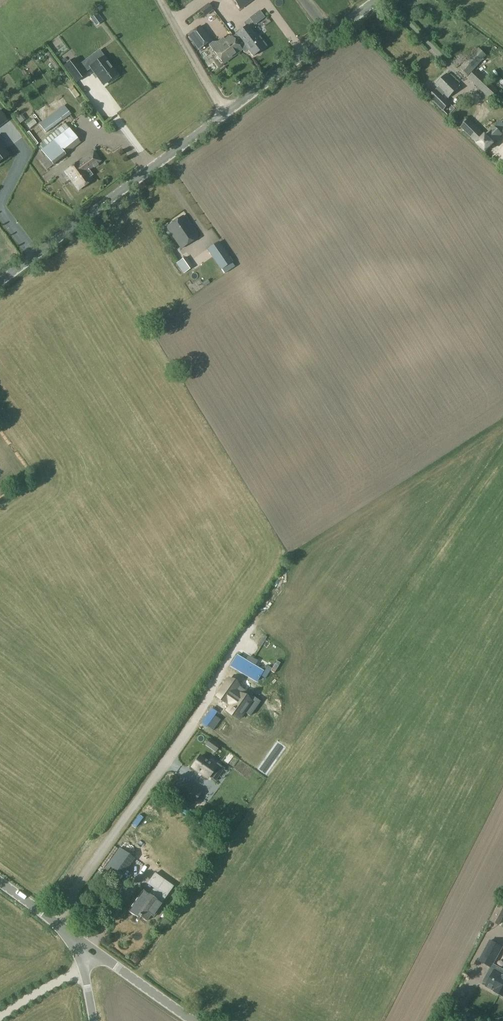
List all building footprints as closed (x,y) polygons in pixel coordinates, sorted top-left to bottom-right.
[(199,0),(187,0),(194,9),(202,3),(199,0)] [(240,9),(252,0),(233,0),(240,9)] [(218,43),(212,42),(200,26),(188,35),(199,49),(208,43),(214,51),(226,42),(223,39),(218,43)] [(236,34),(237,35),(233,38),(244,53),(248,50),(253,56),(266,46),(259,37),(258,39),(248,26),(236,34)] [(232,37),(226,42),(214,51),(223,64),(241,50),(232,37)] [(468,78),(490,99),(498,91),(475,70),(477,68),(476,67),(487,56),(479,48),(459,68),(469,77),(468,78)] [(116,75),(103,57),(90,67),(103,85),(116,75)] [(74,59),(64,66),(76,82),(86,75),(74,59)] [(448,98),(459,87),(447,75),(436,86),(438,88),(436,90),(435,89),(428,97),(442,112),(450,104),(440,93),(442,91),(448,98)] [(79,121),(89,113),(83,106),(73,114),(79,121)] [(461,128),(485,152),(502,135),(494,127),(485,136),(468,120),(461,128)] [(39,163),(45,171),(53,166),(66,156),(65,155),(80,143),(69,129),(41,151),(46,157),(39,163)] [(502,150),(502,138),(501,136),(491,146),(499,154),(502,150)] [(99,164),(101,162),(94,152),(80,162),(86,171),(88,170),(89,171),(93,167),(95,168),(98,165),(99,164)] [(86,171),(80,162),(79,162),(62,174),(68,182),(70,181),(78,191),(93,180),(90,177),(92,176),(88,171),(89,171),(88,170),(86,171)] [(181,249),(198,237),(183,216),(166,228),(181,249)] [(232,263),(232,262),(218,241),(207,250),(221,270),(222,270),(232,263)] [(224,274),(235,267),(232,263),(222,270),(224,274)] [(159,287),(152,290),(154,298),(161,295),(159,287)] [(251,306),(255,313),(262,309),(258,302),(251,306)] [(268,344),(273,353),(287,344),(282,336),(268,344)] [(233,681),(223,674),(211,692),(221,699),(222,698),(225,700),(221,707),(234,716),(240,708),(246,712),(250,704),(245,700),(249,693),(232,682),(233,681)] [(220,746),(209,739),(205,745),(215,752),(220,746)] [(221,768),(204,756),(196,768),(212,779),(221,768)] [(185,781),(184,783),(178,792),(194,803),(200,794),(201,792),(185,781)] [(122,876),(134,858),(119,848),(107,866),(122,876)] [(91,890),(98,878),(95,876),(87,887),(91,890)] [(134,905),(129,912),(137,918),(138,916),(146,922),(150,915),(153,918),(163,905),(161,903),(165,897),(157,891),(152,897),(143,890),(137,898),(141,901),(140,904),(138,903),(137,903),(136,904),(135,904),(134,905)] [(479,961),(491,967),(493,964),(502,947),(490,941),(479,961)] [(499,994),(502,987),(502,970),(493,964),(491,967),(483,982),(487,984),(486,987),(494,991),(496,992),(499,994)]
